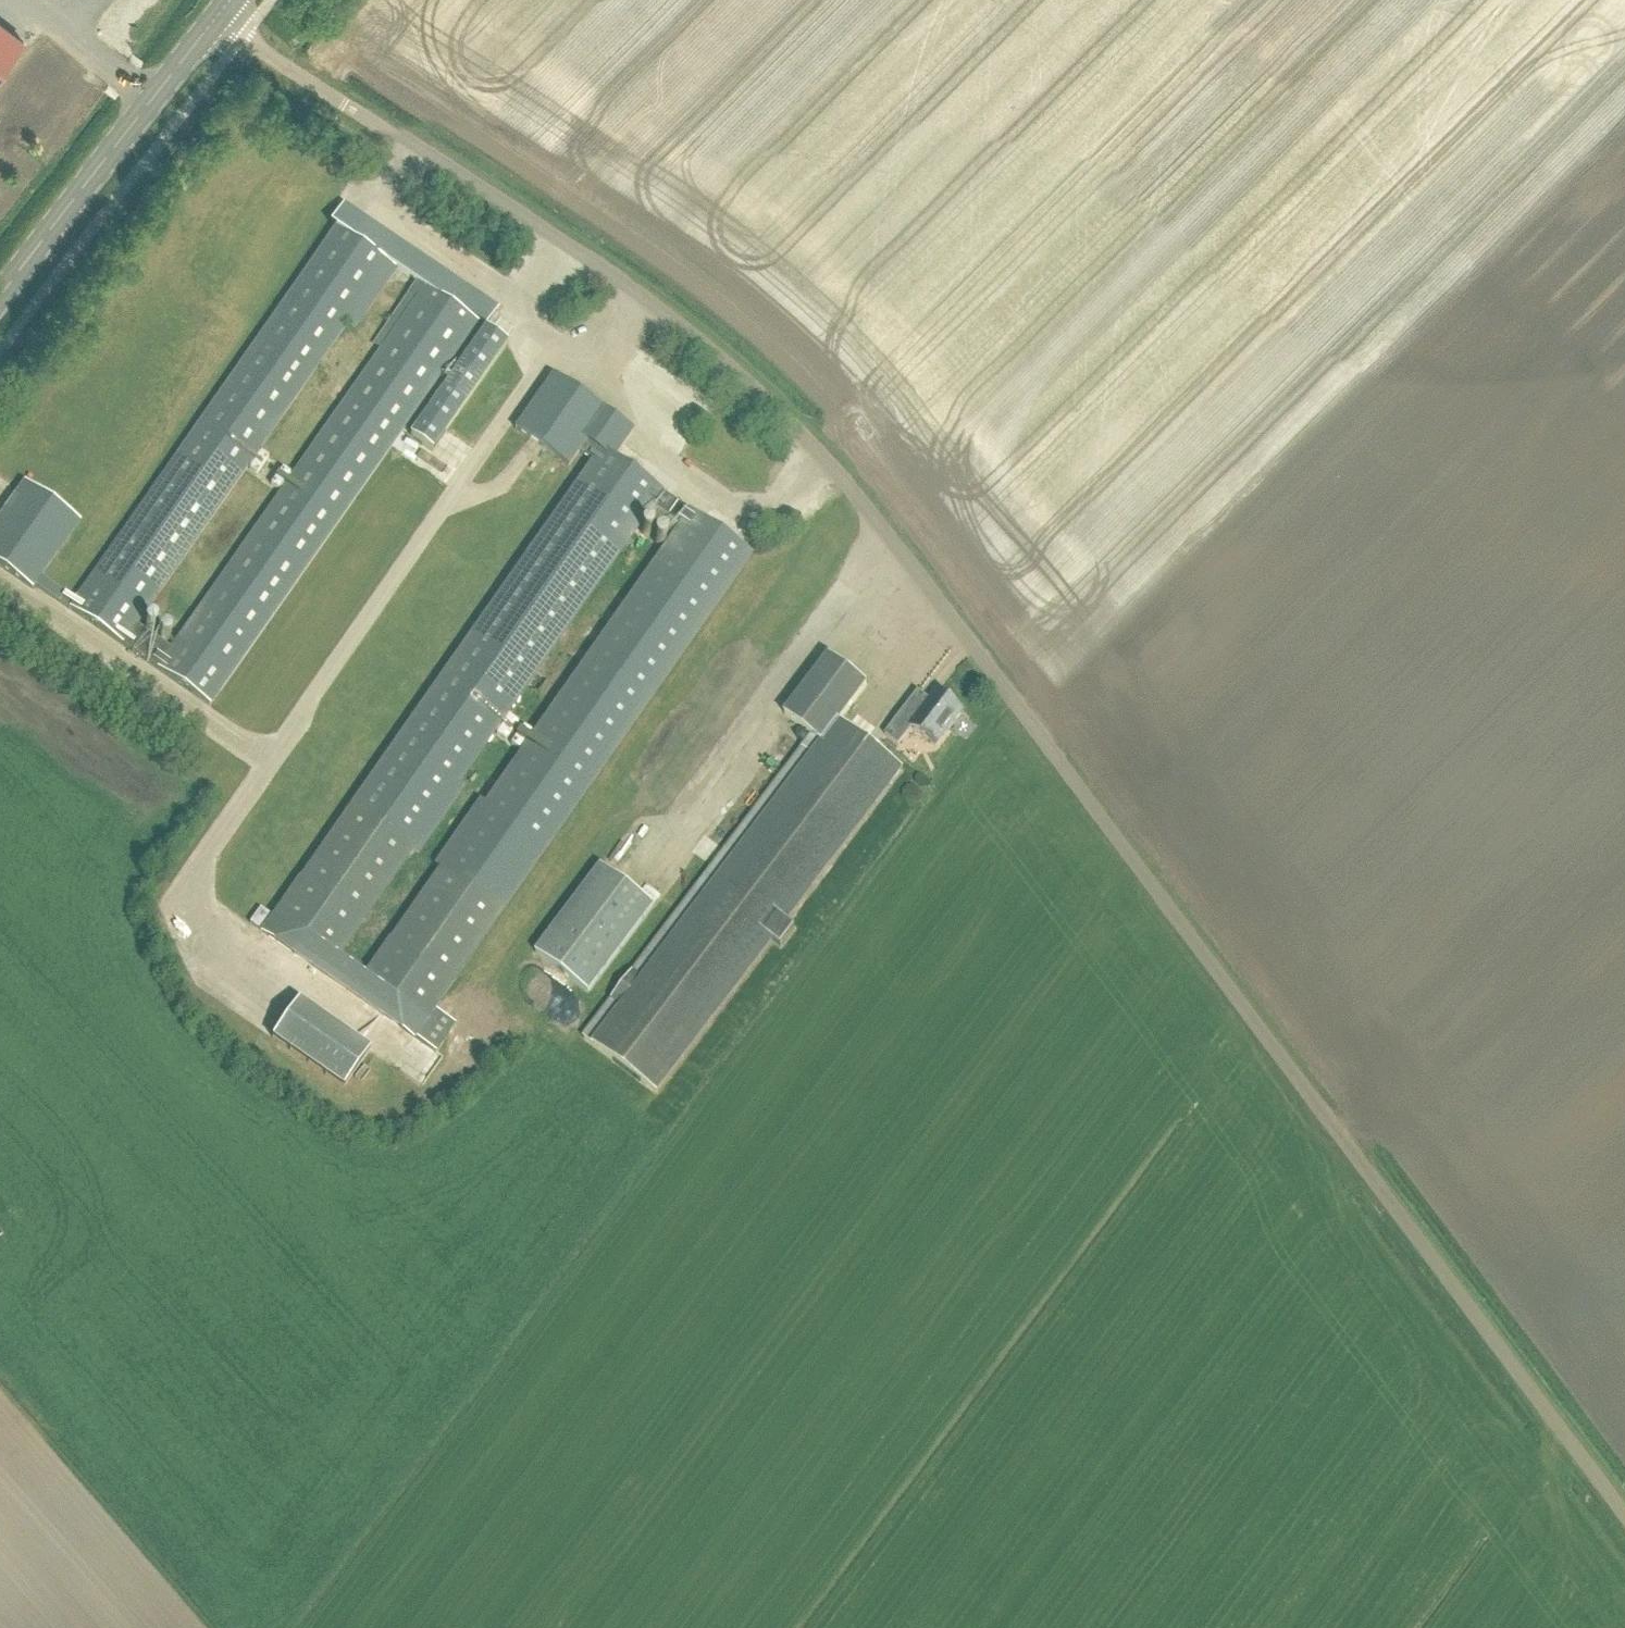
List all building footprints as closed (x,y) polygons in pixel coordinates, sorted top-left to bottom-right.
[(23,40),(0,22),(0,70),(23,40)] [(374,345),(383,351),(173,653),(136,627),(345,326),(355,333),(400,270),(389,263),(338,227),(77,601),(41,576),(80,520),(27,483),(0,522),(0,567),(33,589),(36,585),(211,707),(478,324),(426,288),(417,282),(374,345)] [(690,514),(662,494),(662,493),(602,451),(601,452),(587,442),(607,413),(554,376),(516,429),(569,467),(580,452),(594,462),(266,933),(415,1037),(751,556),(691,513),(690,514)] [(704,511),(737,530),(743,519),(710,500),(704,511)] [(786,925),(902,772),(840,724),(868,688),(829,658),(785,717),(812,737),(805,746),(807,748),(585,1041),(615,1063),(606,1075),(632,1095),(641,1083),(657,1095),(773,943),(782,950),(796,932),(786,925)] [(936,749),(963,713),(938,694),(918,720),(906,711),(885,737),(899,748),(912,731),(936,749)] [(589,995),(654,908),(602,868),(536,955),(589,995)] [(546,978),(538,986),(554,1003),(562,995),(546,978)] [(271,1039),(344,1089),(369,1053),(297,1002),(271,1039)]
